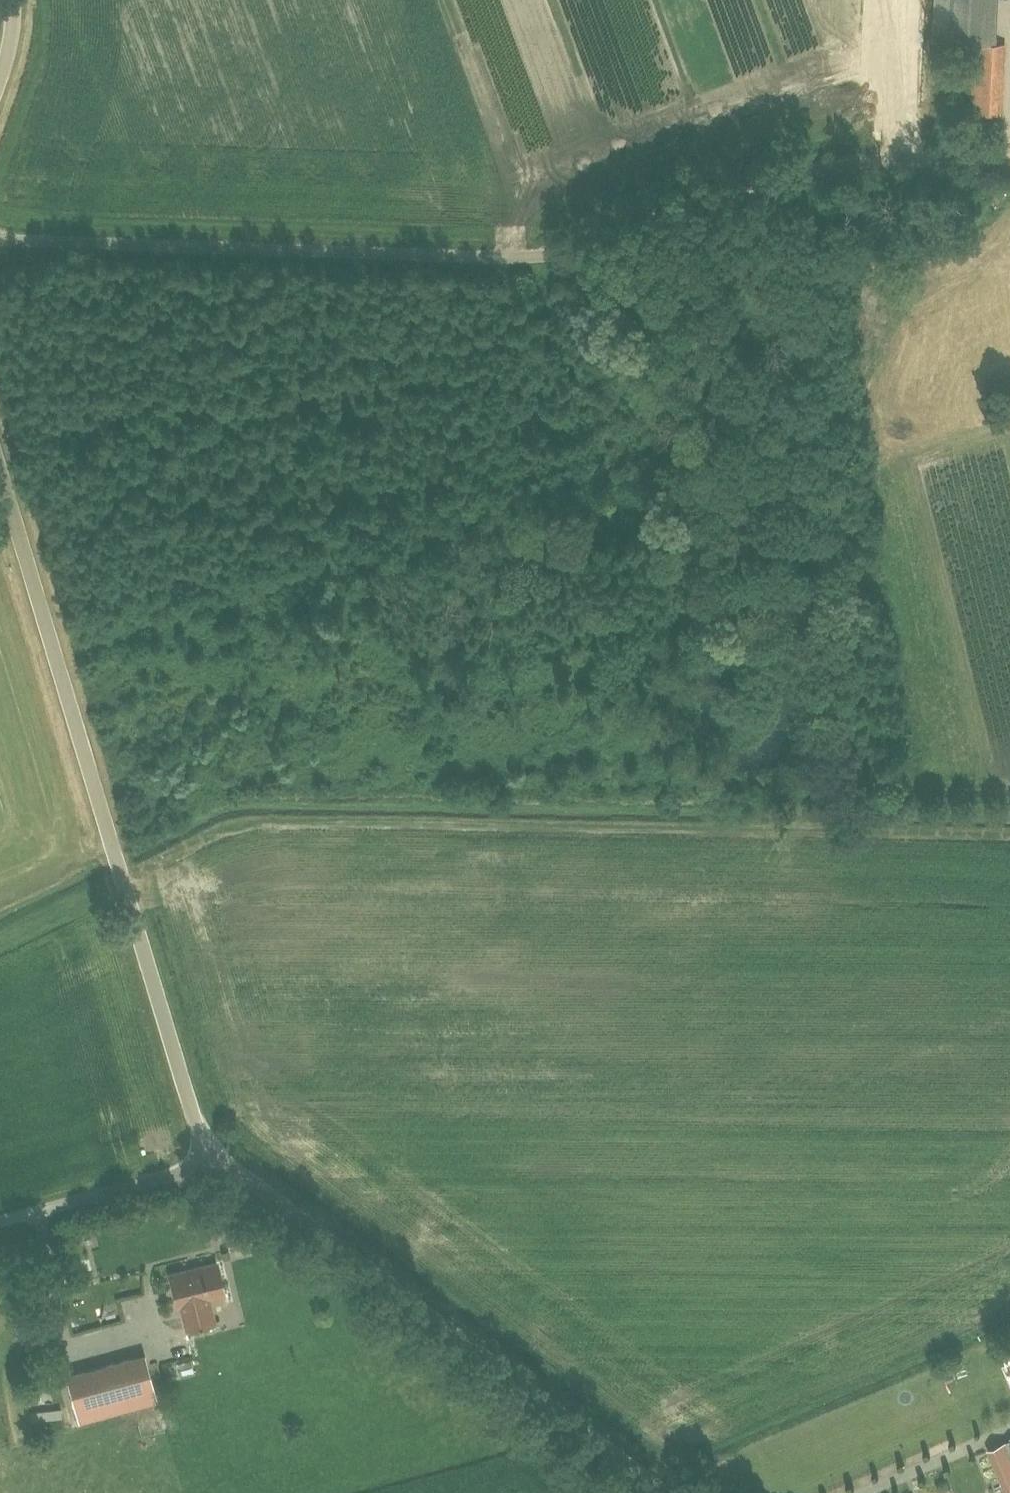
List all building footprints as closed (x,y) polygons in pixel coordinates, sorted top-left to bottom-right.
[(1007,43),(997,42),(999,0),(934,0),(932,41),(972,42),(969,112),(1004,114),(1007,43)] [(208,1291),(210,1300),(225,1296),(216,1262),(169,1274),(173,1289),(176,1289),(197,1284),(200,1294),(208,1291)] [(210,1300),(208,1291),(200,1294),(197,1284),(176,1289),(186,1329),(215,1322),(210,1300)] [(25,1295),(32,1293),(30,1285),(23,1287),(25,1295)] [(144,1355),(67,1376),(79,1422),(156,1401),(144,1355)] [(63,1409),(34,1410),(34,1423),(63,1422),(63,1409)]
